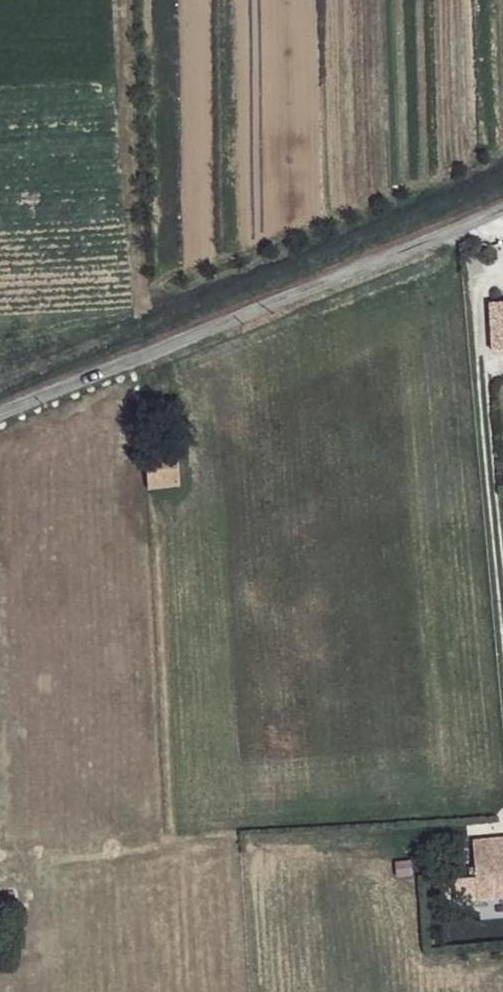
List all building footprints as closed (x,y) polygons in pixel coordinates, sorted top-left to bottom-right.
[(491,301),(493,351),(502,351),(502,301),(491,301)] [(412,407),(401,417),(410,430),(420,418),(412,407)] [(183,454),(150,456),(151,489),(184,486),(183,454)] [(476,840),(478,900),(502,899),(502,839),(476,840)]
